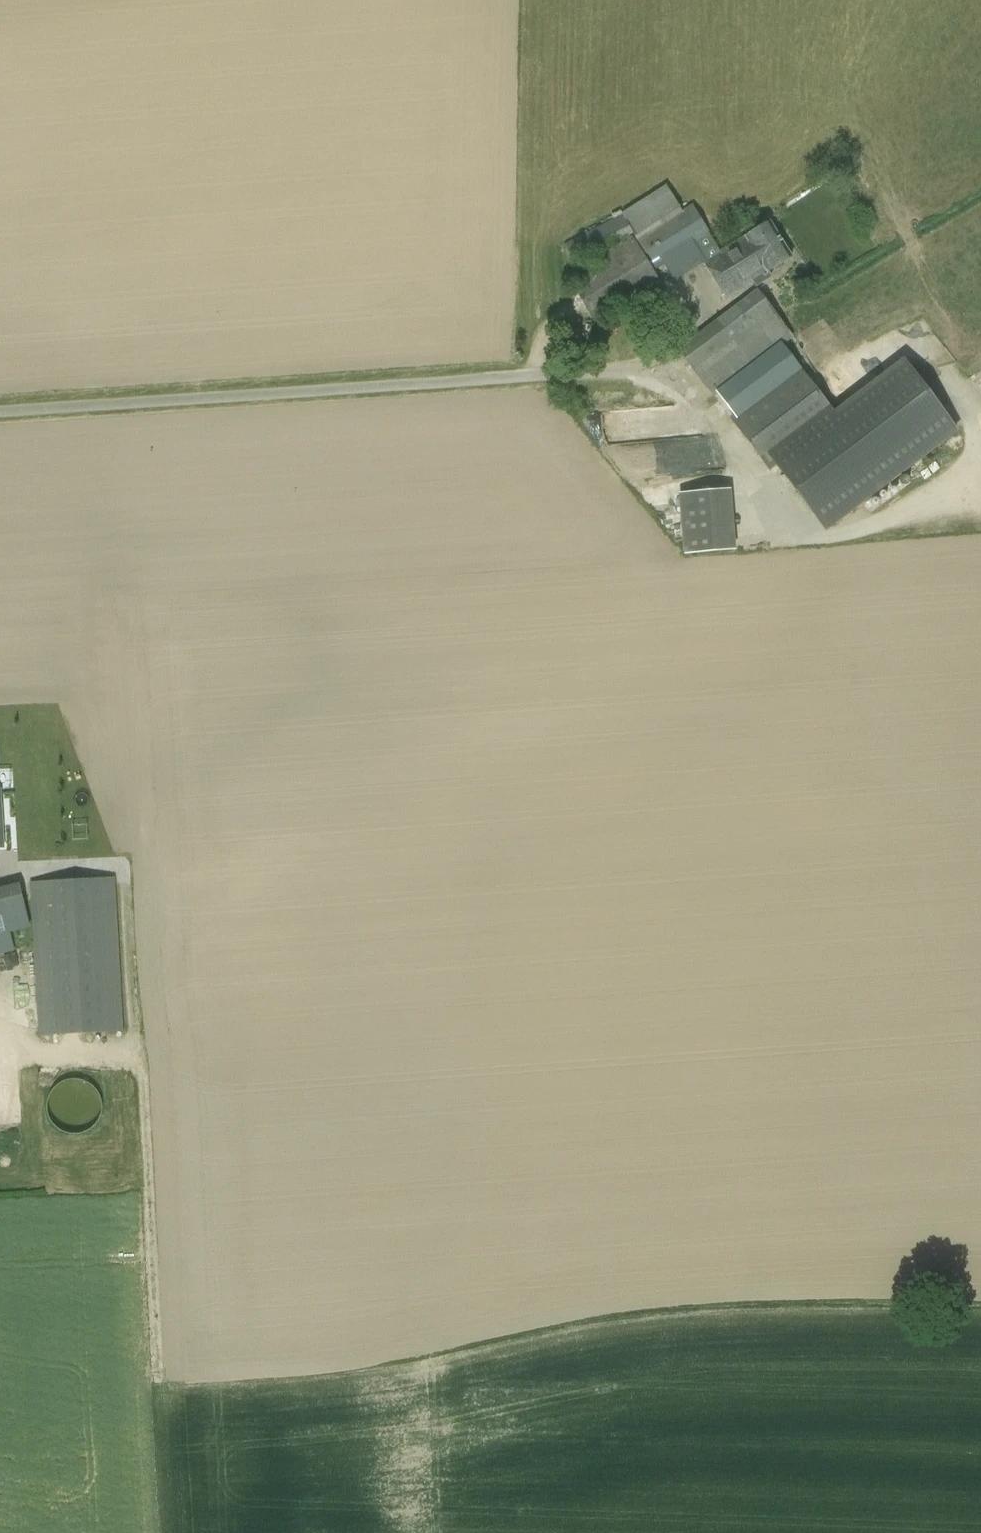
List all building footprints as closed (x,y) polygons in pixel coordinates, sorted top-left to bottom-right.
[(691,245),(704,262),(703,263),(725,299),(752,283),(755,288),(771,278),(769,272),(792,258),(771,223),(720,253),(691,206),(682,212),(665,187),(621,215),(622,215),(564,246),(573,265),(622,240),(623,242),(565,278),(597,329),(663,289),(652,270),(691,245)] [(757,290),(677,350),(713,400),(792,338),(757,290)] [(769,472),(775,467),(825,532),(958,431),(903,359),(833,412),(798,367),(728,419),(769,472)] [(679,490),(680,553),(732,552),(730,489),(679,490)] [(115,878),(29,886),(38,1037),(123,1031),(115,878)] [(14,952),(9,932),(31,926),(21,886),(0,891),(0,956),(14,952)] [(52,1085),(54,1106),(59,1106),(61,1120),(59,1120),(59,1130),(100,1126),(97,1091),(83,1092),(82,1082),(52,1085)]
